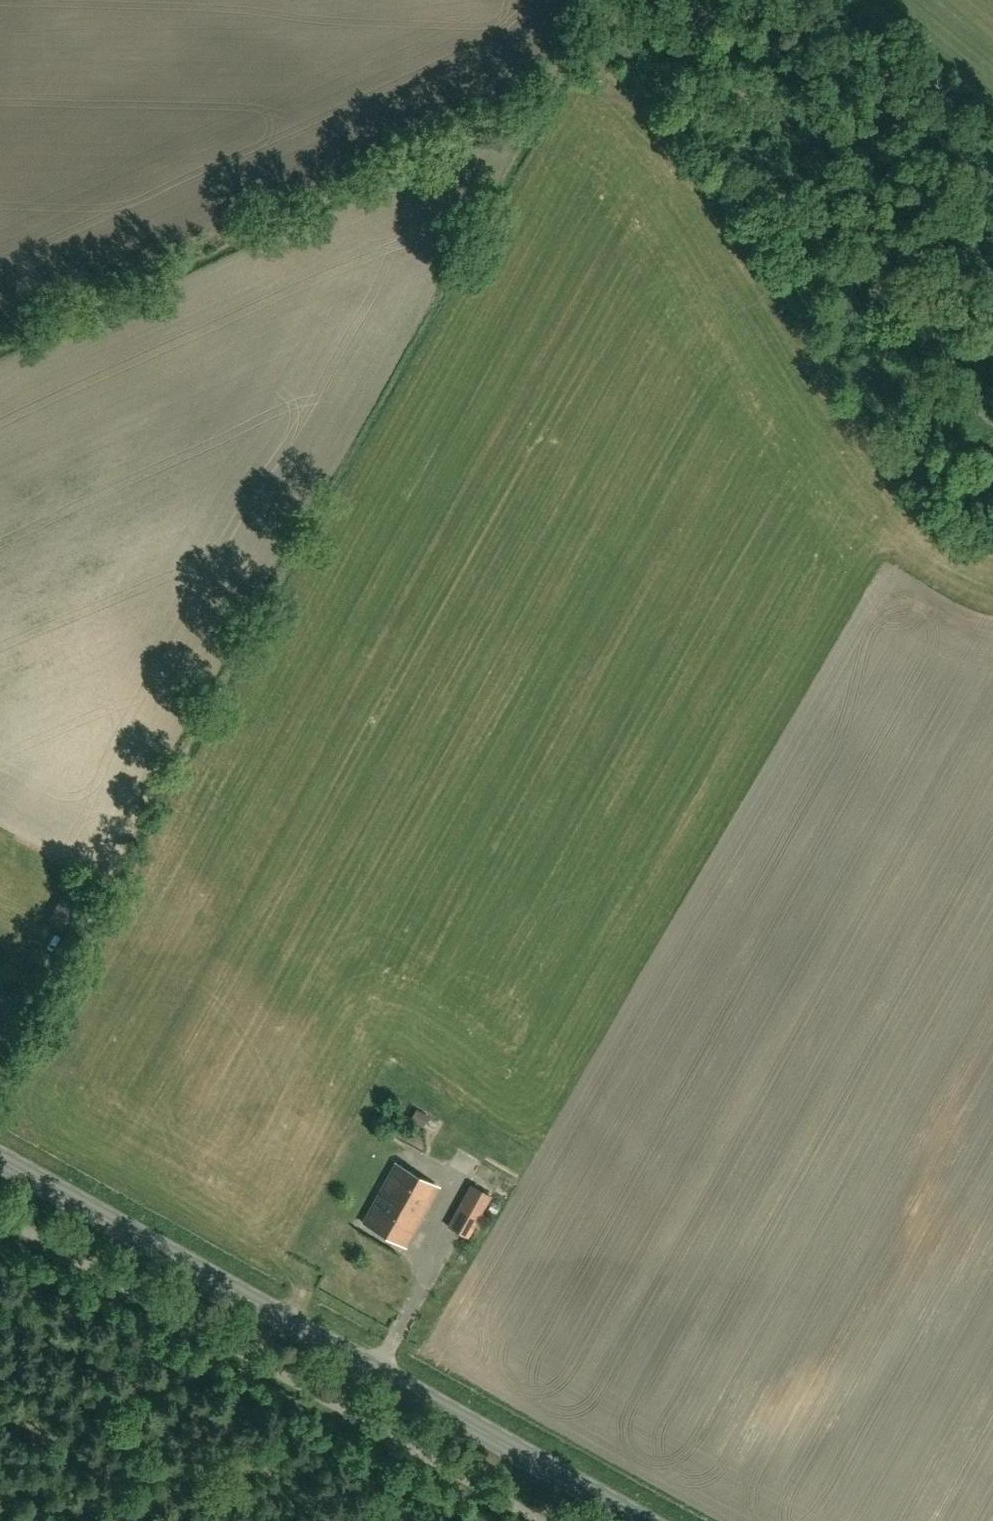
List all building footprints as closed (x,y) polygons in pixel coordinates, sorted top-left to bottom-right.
[(75,936),(86,917),(104,890),(75,875),(48,921),(75,936)] [(12,1002),(0,996),(0,1024),(12,1002)] [(398,1163),(364,1222),(406,1245),(439,1186),(398,1163)] [(488,1198),(481,1194),(468,1186),(445,1225),(466,1236),(488,1198)]
